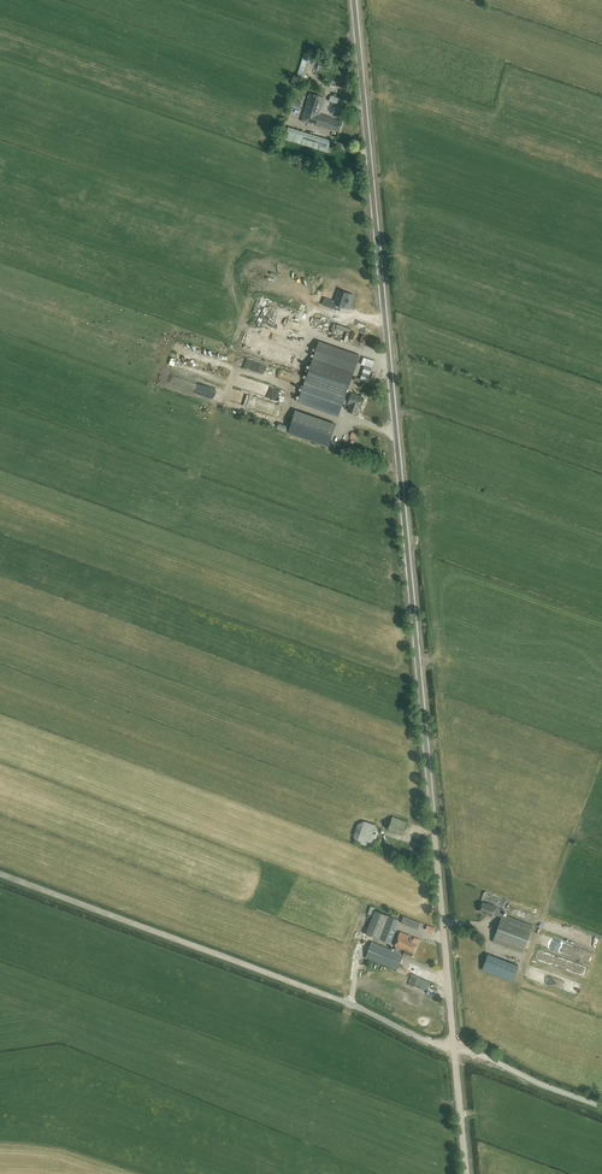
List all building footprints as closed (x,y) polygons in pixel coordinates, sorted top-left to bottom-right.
[(303,78),(309,61),(302,59),(297,75),(303,78)] [(339,132),(342,122),(331,119),(332,117),(320,113),(325,98),(310,93),(309,95),(308,95),(308,97),(308,98),(301,121),(312,124),(313,123),(316,124),(316,126),(322,128),(323,126),(326,127),(326,129),(328,130),(328,128),(339,132)] [(341,107),(344,100),(331,96),(329,101),(331,102),(331,103),(341,107)] [(299,108),(301,102),(290,98),(288,104),(299,108)] [(331,140),(288,127),(285,139),(327,152),(331,140)] [(335,301),(325,298),(323,304),(334,308),(336,304),(346,307),(351,293),(339,289),(335,301)] [(272,339),(279,340),(281,334),(273,332),(272,339)] [(338,416),(343,401),(348,403),(348,404),(350,405),(348,411),(354,413),(355,414),(356,415),(358,414),(359,412),(358,411),(359,407),(361,407),(364,397),(351,393),(350,396),(346,394),(359,355),(318,341),(298,402),(338,416)] [(328,446),(335,424),(295,410),(288,432),(328,446)] [(402,835),(407,822),(393,817),(388,829),(402,835)] [(368,846),(374,843),(379,831),(376,825),(364,820),(358,824),(354,835),(357,842),(368,846)] [(487,903),(483,902),(479,911),(485,913),(485,914),(492,917),(493,914),(501,917),(492,942),(523,953),(533,926),(503,914),(505,909),(496,906),(496,905),(487,902),(487,903)] [(391,916),(375,910),(366,933),(391,943),(396,931),(394,930),(398,919),(399,916),(392,913),(391,916)] [(417,929),(420,922),(404,916),(401,923),(417,929)] [(413,939),(410,938),(411,935),(400,931),(395,946),(396,946),(394,950),(372,941),(366,957),(397,969),(403,955),(411,958),(419,939),(413,937),(413,939)] [(492,973),(498,958),(488,954),(482,970),(492,973)] [(413,970),(412,975),(430,980),(432,975),(413,970)] [(425,994),(427,989),(417,986),(418,983),(417,982),(414,991),(425,994)]
